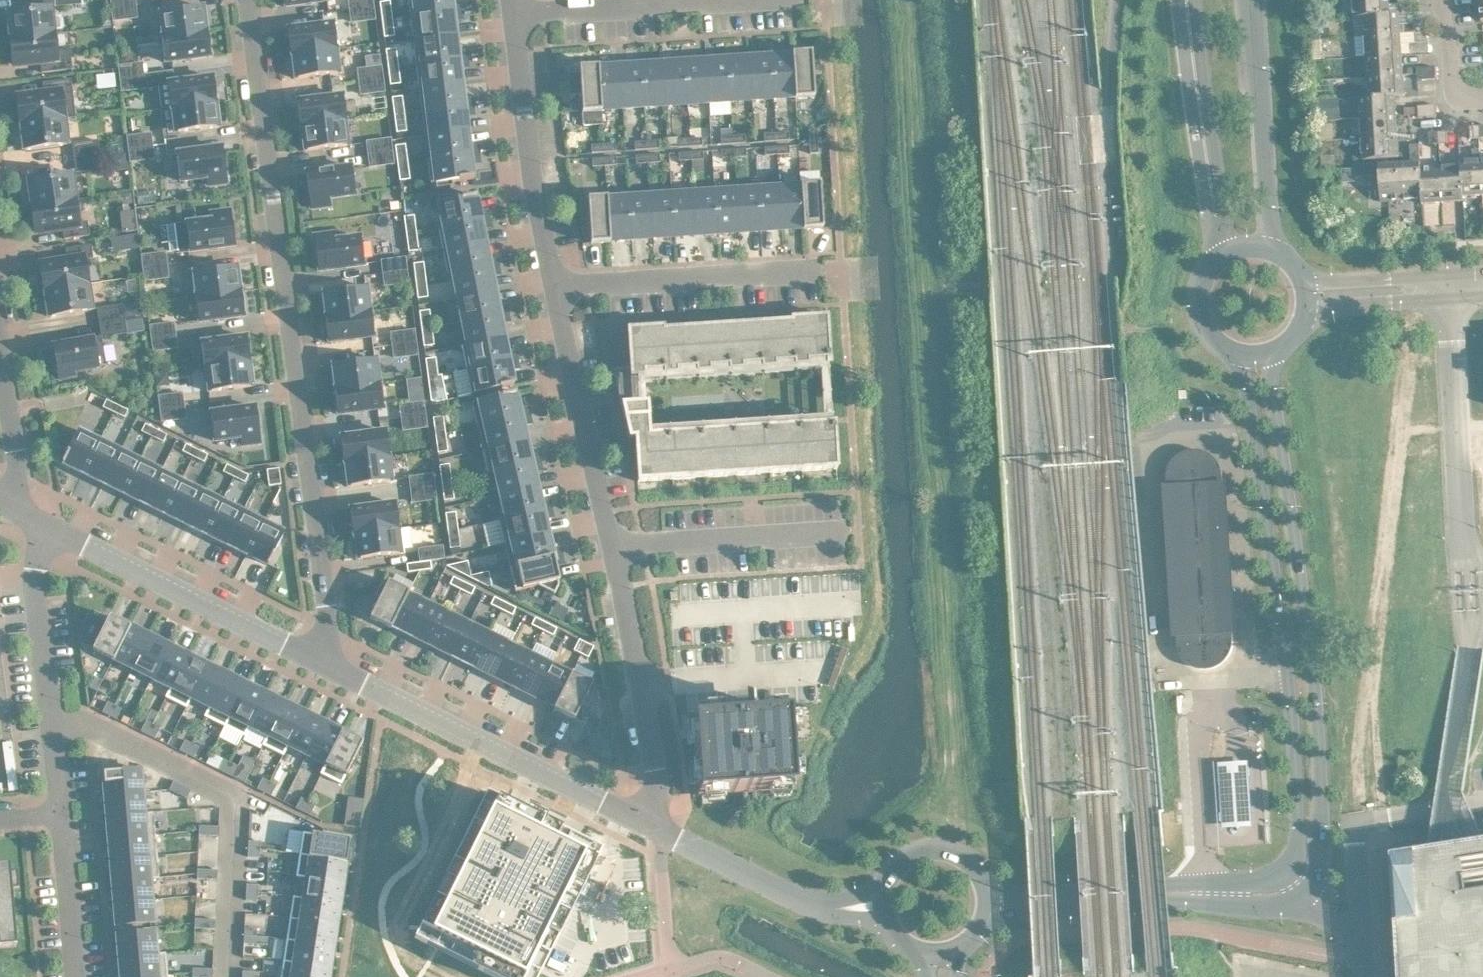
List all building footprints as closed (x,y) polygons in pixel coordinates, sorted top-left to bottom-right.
[(385,17),(396,16),(394,0),(393,0),(393,1),(384,2),(384,0),(383,0),(385,17)] [(414,13),(457,8),(456,0),(412,0),(414,13)] [(1366,14),(1392,12),(1392,11),(1391,0),(1356,0),(1357,15),(1366,14)] [(1402,10),(1402,11),(1413,10),(1412,1),(1400,2),(1400,10),(1402,10)] [(139,2),(115,5),(116,17),(140,14),(139,2)] [(15,32),(16,35),(57,30),(54,3),(12,8),(14,20),(11,20),(13,32),(15,32)] [(166,34),(211,29),(210,28),(209,28),(209,24),(211,24),(209,7),(207,8),(206,4),(172,8),(164,9),(167,33),(166,34)] [(377,4),(354,7),(355,19),(379,16),(377,4)] [(414,13),(417,37),(459,32),(457,8),(414,13)] [(1366,14),(1367,34),(1403,31),(1402,11),(1402,10),(1400,10),(1392,11),(1392,12),(1366,14)] [(114,16),(105,16),(106,24),(115,23),(114,16)] [(396,16),(385,17),(388,34),(388,31),(397,30),(397,33),(398,33),(396,16)] [(292,26),(295,51),(340,45),(337,20),(292,26)] [(1314,22),(1312,22),(1313,36),(1315,36),(1324,36),(1323,21),(1314,22)] [(1415,21),(1416,31),(1428,30),(1428,21),(1415,21)] [(211,29),(166,34),(169,59),(177,58),(214,54),(211,29)] [(57,30),(16,35),(13,35),(16,61),(44,57),(45,69),(75,66),(73,44),(61,45),(59,30),(57,30)] [(1428,30),(1416,31),(1416,40),(1429,39),(1428,30)] [(1367,34),(1369,54),(1404,52),(1403,31),(1367,34)] [(417,37),(420,61),(462,56),(459,32),(417,37)] [(340,45),(295,51),(295,52),(296,52),(297,55),(294,56),(296,72),(299,72),(299,76),(342,70),(339,46),(340,46),(340,45)] [(389,47),(391,64),(402,63),(400,46),(399,46),(399,49),(390,50),(390,47),(389,47)] [(795,50),(795,53),(796,53),(798,93),(798,96),(818,95),(815,49),(795,50)] [(1369,54),(1370,75),(1405,72),(1404,52),(1369,54)] [(795,53),(774,54),(777,95),(798,93),(796,53),(795,53)] [(774,54),(753,56),(755,96),(777,95),(774,54)] [(420,61),(422,85),(465,80),(462,56),(420,61)] [(753,56),(731,57),(734,97),(755,96),(753,56)] [(731,57),(710,59),(712,99),(734,97),(731,57)] [(710,59),(688,60),(691,100),(712,99),(710,59)] [(122,63),(123,76),(147,73),(145,60),(122,63)] [(688,60),(666,61),(669,102),(691,100),(688,60)] [(666,61),(645,63),(648,103),(669,102),(666,61)] [(402,63),(391,64),(394,82),(394,79),(403,78),(404,81),(402,63)] [(602,66),(602,63),(583,64),(583,70),(573,71),(574,92),(584,91),(586,120),(606,118),(605,106),(604,106),(602,66)] [(645,63),(623,64),(626,104),(648,103),(645,63)] [(361,67),(363,79),(387,76),(385,64),(361,67)] [(623,64),(602,66),(604,106),(605,106),(626,104),(623,64)] [(1438,64),(1428,65),(1429,77),(1438,76),(1438,64)] [(1429,77),(1428,65),(1419,65),(1420,77),(1429,77)] [(1370,75),(1371,94),(1371,95),(1397,93),(1397,94),(1407,93),(1405,72),(1370,75)] [(147,73),(123,76),(125,88),(149,85),(147,73)] [(165,106),(175,105),(220,99),(217,74),(179,79),(162,81),(165,106)] [(23,121),(25,120),(67,115),(79,114),(74,76),(47,80),(48,92),(20,95),(23,121)] [(387,76),(363,79),(364,91),(388,88),(387,76)] [(422,85),(425,109),(468,104),(465,80),(422,85)] [(301,98),(304,123),(349,117),(346,93),(301,98)] [(395,95),(398,112),(408,111),(406,93),(405,93),(406,96),(396,97),(396,95),(395,95)] [(1362,95),(1363,116),(1399,114),(1397,94),(1397,93),(1371,95),(1371,94),(1362,95)] [(1342,97),(1320,98),(1321,118),(1343,116),(1342,97)] [(175,105),(175,106),(176,106),(179,130),(187,128),(222,124),(221,120),(224,120),(221,104),(219,104),(219,100),(220,100),(220,99),(175,105)] [(1438,102),(1429,103),(1430,115),(1439,114),(1438,102)] [(1430,115),(1429,103),(1420,103),(1421,115),(1430,115)] [(428,133),(433,133),(433,132),(471,128),(468,104),(425,109),(428,133)] [(408,111),(398,112),(400,130),(400,127),(409,125),(410,128),(408,111)] [(1363,116),(1364,136),(1400,134),(1399,114),(1363,116)] [(67,115),(25,120),(26,123),(23,124),(25,135),(27,135),(29,147),(70,142),(67,115)] [(349,117),(304,123),(304,124),(306,124),(306,128),(304,128),(306,144),(308,144),(309,148),(351,142),(348,119),(349,118),(349,117)] [(1482,135),(1482,123),(1472,124),(1473,136),(1482,135)] [(812,127),(813,139),(821,138),(820,126),(812,127)] [(433,133),(436,155),(436,156),(474,151),(471,128),(433,132),(433,133)] [(791,129),(779,130),(780,138),(792,137),(791,129)] [(1450,129),(1441,130),(1441,141),(1451,140),(1450,129)] [(780,138),(779,130),(767,131),(768,139),(780,138)] [(1441,141),(1441,130),(1432,130),(1432,141),(1441,141)] [(130,134),(132,146),(156,143),(154,131),(130,134)] [(748,132),(736,133),(737,141),(749,140),(748,132)] [(737,141),(736,133),(724,134),(725,142),(737,141)] [(1400,134),(1364,136),(1365,157),(1401,155),(1400,134)] [(705,135),(693,136),(694,144),(706,143),(705,135)] [(371,139),(372,151),(396,148),(395,136),(371,139)] [(694,144),(693,136),(681,137),(682,145),(694,144)] [(76,141),(78,155),(103,152),(101,137),(76,141)] [(681,137),(670,137),(671,145),(682,145),(681,137)] [(662,138),(650,139),(651,147),(663,146),(662,138)] [(821,138),(813,139),(814,151),(821,150),(821,138)] [(651,147),(650,139),(638,139),(638,147),(651,147)] [(399,143),(401,160),(411,159),(409,141),(408,141),(409,144),(399,146),(399,143)] [(607,149),(607,141),(595,142),(595,150),(607,149)] [(619,141),(607,141),(607,149),(619,149),(619,141)] [(1413,142),(1413,154),(1423,154),(1422,142),(1413,142)] [(156,143),(132,146),(133,158),(157,155),(156,143)] [(792,143),(780,144),(781,152),(793,151),(792,143)] [(184,178),(210,175),(211,182),(230,180),(226,144),(190,149),(181,150),(184,178)] [(781,152),(780,144),(768,145),(769,153),(781,152)] [(749,146),(737,147),(738,155),(750,154),(749,146)] [(738,155),(737,147),(725,148),(726,156),(738,155)] [(396,148),(372,151),(374,163),(398,160),(396,148)] [(706,149),(694,150),(695,158),(707,157),(706,149)] [(695,158),(694,150),(682,150),(683,158),(695,158)] [(436,156),(436,155),(431,156),(434,181),(439,180),(439,186),(457,184),(456,178),(476,176),(474,151),(436,156)] [(103,152),(78,155),(80,169),(105,166),(103,152)] [(651,160),(651,152),(639,153),(639,161),(651,160)] [(663,152),(651,152),(651,160),(663,160),(663,152)] [(620,154),(608,155),(608,163),(620,162),(620,154)] [(608,163),(608,155),(596,156),(596,164),(608,163)] [(1463,163),(1465,194),(1466,194),(1482,193),(1482,157),(1462,158),(1463,163)] [(411,159),(401,160),(403,178),(404,178),(403,175),(413,174),(413,177),(413,176),(411,159)] [(1375,161),(1366,162),(1367,174),(1376,173),(1375,161)] [(1405,197),(1424,196),(1425,196),(1423,166),(1423,161),(1403,162),(1405,197)] [(1367,174),(1366,162),(1357,162),(1358,175),(1367,174)] [(1384,199),(1405,197),(1403,162),(1381,163),(1384,199)] [(1463,163),(1443,164),(1445,200),(1466,198),(1466,194),(1465,194),(1463,163)] [(310,170),(314,205),(334,203),(333,195),(358,192),(355,164),(310,170)] [(1425,196),(1424,196),(1424,201),(1445,200),(1443,164),(1423,166),(1425,196)] [(36,199),(36,202),(78,196),(74,170),(32,176),(34,188),(32,188),(34,200),(36,199)] [(804,181),(804,184),(805,184),(807,224),(806,224),(807,227),(826,225),(823,180),(804,181)] [(804,184),(783,185),(786,225),(806,224),(807,224),(805,184),(804,184)] [(783,185),(761,187),(764,227),(786,225),(783,185)] [(761,187),(740,188),(742,228),(764,227),(761,187)] [(740,188),(718,190),(721,230),(742,228),(740,188)] [(135,190),(124,191),(125,201),(135,200),(135,190)] [(718,190),(697,191),(699,231),(721,230),(718,190)] [(441,195),(446,224),(447,224),(484,217),(479,193),(459,197),(458,191),(441,195)] [(697,191),(675,192),(678,232),(699,231),(697,191)] [(675,192),(654,194),(656,234),(678,232),(675,192)] [(611,197),(611,194),(591,195),(594,241),(614,239),(614,237),(613,237),(611,197)] [(654,194),(632,195),(635,235),(656,234),(654,194)] [(632,195),(611,197),(613,237),(614,237),(635,235),(632,195)] [(78,196),(36,202),(34,202),(38,228),(66,224),(68,236),(92,232),(90,219),(84,220),(80,196),(78,196)] [(238,243),(234,207),(214,210),(215,217),(179,222),(183,250),(203,247),(238,243)] [(407,214),(410,231),(420,230),(418,212),(417,212),(418,215),(408,217),(408,214),(407,214)] [(442,225),(447,249),(489,241),(484,217),(447,224),(446,224),(442,225)] [(318,232),(322,268),(367,262),(364,234),(338,237),(337,230),(318,232)] [(420,230),(410,231),(412,249),(412,246),(421,245),(422,247),(420,230)] [(452,273),(456,272),(493,264),(489,241),(447,249),(452,273)] [(47,288),(50,288),(90,281),(93,281),(89,256),(96,255),(94,242),(69,247),(71,258),(43,263),(47,288)] [(144,253),(146,265),(170,262),(168,250),(144,253)] [(385,258),(387,270),(411,267),(409,255),(385,258)] [(416,261),(419,278),(429,277),(427,259),(426,259),(427,262),(417,264),(417,261),(416,261)] [(170,262),(146,265),(147,277),(171,274),(170,262)] [(199,293),(199,294),(244,288),(244,287),(243,287),(242,284),(245,283),(243,267),(240,267),(240,264),(205,268),(197,269),(200,293),(199,293)] [(456,272),(461,295),(498,288),(493,264),(456,272)] [(411,267),(387,270),(388,282),(412,279),(411,267)] [(429,277),(419,278),(421,296),(421,293),(431,292),(431,294),(429,277)] [(90,281),(50,288),(50,291),(48,291),(50,303),(52,302),(54,314),(95,307),(90,281)] [(329,313),(329,315),(374,309),(374,308),(373,308),(369,284),(327,289),(327,293),(325,293),(327,310),(329,309),(330,313),(329,313)] [(244,288),(199,294),(202,319),(212,317),(247,313),(244,288)] [(461,295),(465,319),(503,311),(498,288),(461,295)] [(140,300),(127,302),(129,314),(142,312),(140,300)] [(101,306),(103,320),(128,316),(125,302),(101,306)] [(423,308),(425,326),(435,325),(433,307),(433,310),(423,311),(423,308)] [(374,309),(329,315),(332,339),(377,334),(374,309)] [(465,319),(470,341),(470,342),(508,335),(503,311),(465,319)] [(650,401),(648,401),(647,373),(648,373),(648,368),(666,367),(667,372),(681,371),(680,366),(699,365),(699,370),(714,369),(713,364),(732,363),(732,368),(746,367),(746,362),(765,361),(765,365),(779,364),(779,360),(797,359),(798,363),(812,362),(812,358),(830,357),(830,361),(833,361),(830,313),(795,316),(795,318),(667,327),(667,324),(631,326),(634,369),(619,370),(619,367),(617,367),(633,436),(638,435),(641,479),(840,466),(837,421),(652,433),(651,427),(652,427),(650,401)] [(128,316),(103,320),(105,334),(130,330),(128,318),(128,316)] [(145,316),(128,318),(130,330),(130,331),(147,328),(145,316)] [(153,323),(154,335),(178,332),(177,320),(153,323)] [(435,325),(425,326),(427,344),(428,344),(427,341),(437,339),(437,342),(435,325)] [(394,330),(396,343),(420,339),(418,327),(394,330)] [(178,332),(154,335),(156,348),(180,345),(178,332)] [(56,343),(58,354),(56,355),(58,367),(60,366),(62,376),(79,373),(77,367),(109,361),(104,334),(56,343)] [(205,339),(208,364),(253,358),(250,334),(215,338),(205,339)] [(465,342),(470,367),(512,358),(508,335),(470,342),(470,341),(465,342)] [(420,339),(396,343),(398,355),(422,352),(420,339)] [(429,356),(431,374),(441,372),(439,355),(439,358),(430,359),(429,356)] [(338,386),(338,387),(383,381),(383,380),(382,380),(379,356),(336,362),(337,365),(334,366),(336,382),(339,382),(339,385),(338,386)] [(253,358),(208,364),(208,365),(210,365),(213,389),(255,383),(255,380),(257,379),(255,363),(253,363),(252,359),(253,359),(253,358)] [(512,358),(470,367),(475,391),(517,383),(512,358)] [(383,381),(338,387),(341,411),(386,405),(383,381)] [(475,400),(480,424),(524,414),(519,389),(475,400)] [(161,394),(163,406),(187,403),(185,391),(161,394)] [(106,404),(117,410),(120,402),(109,397),(106,404)] [(120,402),(117,410),(128,415),(132,407),(120,402)] [(187,403),(163,406),(164,418),(188,415),(187,403)] [(218,438),(243,435),(244,442),(264,440),(259,404),(214,410),(218,438)] [(429,412),(405,415),(407,427),(431,424),(429,412)] [(436,415),(439,432),(449,431),(447,413),(446,413),(447,416),(437,418),(437,415),(436,415)] [(480,424),(486,447),(530,437),(524,414),(480,424)] [(145,428),(155,434),(159,426),(148,421),(145,428)] [(159,426),(155,434),(166,439),(170,432),(159,426)] [(65,460),(86,470),(103,438),(81,427),(65,460)] [(344,434),(347,459),(392,453),(389,428),(344,434)] [(449,431),(439,432),(441,450),(441,447),(450,446),(451,449),(451,448),(449,431)] [(491,471),(498,470),(498,469),(535,460),(530,437),(486,447),(491,471)] [(86,470),(107,480),(123,448),(103,438),(86,470)] [(185,449),(196,454),(200,446),(189,441),(185,449)] [(200,446),(196,454),(207,460),(211,452),(200,446)] [(107,480),(127,490),(144,458),(123,448),(107,480)] [(1181,648),(1182,651),(1183,653),(1184,655),(1185,656),(1187,658),(1189,660),(1191,662),(1194,664),(1197,666),(1200,667),(1203,667),(1206,667),(1208,668),(1211,667),(1214,667),(1217,666),(1219,665),(1221,664),(1223,663),(1225,661),(1227,659),(1229,657),(1231,655),(1232,653),(1233,651),(1234,649),(1235,647),(1235,644),(1235,642),(1235,639),(1225,472),(1225,470),(1224,468),(1223,466),(1222,463),(1221,461),(1219,458),(1217,456),(1215,455),(1213,453),(1211,452),(1210,451),(1207,450),(1205,449),(1200,448),(1196,448),(1197,449),(1194,449),(1194,448),(1192,448),(1190,449),(1186,450),(1184,451),(1182,452),(1180,453),(1179,455),(1177,457),(1175,459),(1173,461),(1172,463),(1171,465),(1170,468),(1170,471),(1169,473),(1169,475),(1169,478),(1180,644),(1181,648)] [(392,453),(347,459),(348,460),(349,460),(349,463),(347,464),(349,480),(351,480),(352,483),(394,478),(391,454),(393,454),(392,453)] [(127,490),(148,501),(164,468),(144,458),(127,490)] [(498,470),(504,492),(541,484),(535,460),(498,469),(498,470)] [(226,469),(237,474),(241,467),(230,461),(226,469)] [(443,463),(445,480),(455,479),(453,461),(452,461),(453,464),(443,465),(443,463)] [(270,467),(271,475),(283,473),(282,465),(270,467)] [(241,467),(237,474),(248,480),(252,472),(241,467)] [(148,501),(168,511),(184,478),(164,468),(148,501)] [(413,475),(415,487),(438,484),(437,472),(413,475)] [(283,473),(271,475),(272,483),(284,482),(283,473)] [(168,511),(189,521),(205,488),(184,478),(168,511)] [(455,479),(445,480),(447,498),(448,498),(447,495),(457,493),(457,496),(455,479)] [(438,484),(415,487),(416,499),(440,496),(438,484)] [(504,492),(509,515),(509,516),(546,507),(541,484),(504,492)] [(189,521),(209,531),(225,498),(205,488),(189,521)] [(209,531),(229,541),(246,508),(225,498),(209,531)] [(354,506),(357,531),(402,525),(399,500),(354,506)] [(502,516),(507,541),(552,530),(546,507),(509,516),(509,515),(502,516)] [(229,541),(250,551),(266,519),(246,508),(229,541)] [(449,510),(451,528),(461,527),(459,509),(459,512),(449,513),(449,510)] [(266,519),(250,551),(271,562),(287,529),(266,519)] [(402,525),(357,531),(357,532),(358,532),(359,536),(356,536),(358,552),(361,552),(361,556),(404,550),(401,526),(402,526),(402,525)] [(461,527),(451,528),(453,546),(454,546),(453,543),(463,541),(463,544),(461,527)] [(507,541),(513,564),(557,554),(552,530),(507,541)] [(422,547),(424,559),(448,556),(446,544),(422,547)] [(557,554),(513,564),(518,588),(541,583),(558,591),(562,583),(561,578),(563,578),(557,554)] [(434,558),(422,560),(423,568),(435,566),(434,558)] [(450,563),(470,574),(471,573),(470,566),(473,565),(471,558),(450,563)] [(411,570),(423,568),(422,560),(410,561),(411,570)] [(492,569),(471,573),(470,574),(491,584),(495,583),(492,583),(491,577),(493,576),(492,569)] [(464,587),(467,579),(457,574),(453,581),(464,587)] [(394,626),(395,624),(394,623),(411,591),(412,589),(391,578),(390,581),(385,579),(378,593),(383,595),(373,615),(394,626)] [(467,579),(464,587),(475,592),(478,585),(467,579)] [(395,624),(415,634),(431,601),(411,591),(394,623),(395,624)] [(494,602),(505,607),(508,600),(497,594),(494,602)] [(508,600),(505,607),(516,613),(519,605),(508,600)] [(415,634),(436,644),(452,611),(431,601),(415,634)] [(559,601),(554,612),(565,617),(570,606),(559,601)] [(436,644),(456,654),(472,621),(452,611),(436,644)] [(96,647),(116,657),(133,623),(113,613),(96,647)] [(535,622),(545,628),(549,620),(538,615),(535,622)] [(549,620),(545,628),(556,633),(560,625),(549,620)] [(456,654),(476,664),(493,631),(472,621),(456,654)] [(135,667),(152,632),(133,623),(116,657),(135,667)] [(476,664),(497,674),(513,641),(493,631),(476,664)] [(172,642),(152,632),(135,667),(154,676),(172,642)] [(577,648),(584,651),(590,640),(582,636),(577,648)] [(590,640),(584,651),(592,655),(597,644),(590,640)] [(497,674),(517,684),(534,651),(513,641),(497,674)] [(190,651),(172,642),(154,676),(173,686),(190,651)] [(211,662),(190,651),(173,686),(169,694),(190,705),(194,696),(211,662)] [(517,684),(538,694),(554,662),(534,651),(517,684)] [(211,662),(194,696),(212,705),(229,671),(211,662)] [(538,694),(558,704),(558,705),(575,672),(574,672),(554,662),(538,694)] [(558,705),(558,704),(557,706),(586,721),(586,700),(596,680),(575,670),(574,672),(575,672),(558,705)] [(228,723),(249,680),(229,671),(212,705),(208,714),(228,723)] [(94,683),(101,687),(106,676),(99,672),(94,683)] [(269,690),(249,680),(228,723),(248,733),(252,725),(269,690)] [(269,690),(252,725),(270,734),(287,699),(269,690)] [(105,709),(112,713),(118,702),(111,699),(105,709)] [(287,752),(291,744),(308,710),(287,699),(270,734),(266,742),(287,752)] [(118,702),(112,713),(119,716),(125,706),(118,702)] [(308,710),(291,744),(309,753),(326,719),(308,710)] [(792,711),(697,717),(702,793),(797,786),(792,711)] [(144,729),(151,732),(156,721),(149,718),(144,729)] [(309,753),(328,762),(345,728),(326,719),(309,753)] [(156,721),(151,732),(158,736),(163,725),(156,721)] [(345,728),(328,762),(324,771),(345,781),(349,773),(366,738),(345,728)] [(183,748),(190,751),(195,741),(188,737),(183,748)] [(195,741),(190,751),(197,755),(202,744),(195,741)] [(241,763),(235,774),(247,780),(258,759),(246,753),(241,763)] [(221,767),(228,771),(234,760),(227,756),(221,767)] [(1221,759),(1225,825),(1255,823),(1251,757),(1221,759)] [(234,760),(228,771),(235,774),(241,763),(234,760)] [(106,770),(108,792),(145,789),(143,766),(106,770)] [(260,786),(267,790),(272,779),(265,775),(260,786)] [(181,791),(185,782),(176,778),(172,787),(181,791)] [(272,779),(267,790),(274,793),(279,782),(272,779)] [(194,787),(185,782),(181,791),(190,796),(194,787)] [(421,933),(443,943),(510,976),(542,976),(608,844),(493,787),(425,925),(421,933)] [(108,792),(110,814),(157,810),(156,809),(147,809),(145,789),(108,792)] [(299,805),(306,809),(311,798),(304,795),(299,805)] [(311,798),(306,809),(313,812),(318,802),(311,798)] [(157,810),(110,814),(112,835),(158,831),(157,810)] [(202,832),(212,833),(212,823),(202,823),(202,832)] [(212,823),(212,833),(222,833),(222,823),(212,823)] [(303,851),(350,859),(353,836),(306,829),(303,851)] [(160,853),(158,831),(112,835),(114,857),(160,853)] [(252,838),(251,846),(263,846),(264,838),(252,838)] [(1393,853),(1400,976),(1482,976),(1482,839),(1393,853)] [(263,846),(251,846),(251,854),(263,854),(263,846)] [(299,874),(309,875),(309,874),(347,880),(350,859),(303,851),(299,874)] [(114,857),(116,878),(162,874),(160,853),(114,857)] [(13,862),(0,863),(0,938),(1,938),(2,946),(20,944),(19,937),(15,887),(22,886),(20,869),(13,869),(13,862)] [(210,876),(210,867),(200,866),(200,876),(210,876)] [(220,867),(210,867),(210,876),(220,877),(220,867)] [(162,874),(116,878),(118,900),(154,897),(153,876),(162,875),(162,874)] [(309,874),(309,875),(306,895),(306,896),(343,901),(347,880),(309,874)] [(249,889),(261,890),(262,882),(250,881),(249,889)] [(261,898),(261,890),(249,889),(249,897),(261,898)] [(306,896),(306,895),(296,893),(293,915),(340,923),(343,901),(306,896)] [(156,919),(154,897),(118,900),(120,922),(156,919)] [(293,915),(289,937),(337,944),(340,923),(293,915)] [(208,926),(208,916),(198,916),(198,925),(208,926)] [(218,917),(208,916),(208,926),(218,926),(218,917)] [(247,932),(259,933),(260,925),(248,924),(247,932)] [(122,955),(169,951),(169,950),(159,950),(157,929),(120,932),(122,955)] [(259,941),(259,933),(247,932),(247,940),(259,941)] [(289,937),(286,958),(334,965),(337,944),(289,937)] [(122,955),(124,976),(171,972),(169,951),(122,955)] [(334,965),(286,958),(283,976),(332,976),(334,965)] [(195,975),(205,975),(206,966),(196,965),(195,975)] [(206,966),(205,975),(215,976),(216,966),(206,966)] [(246,968),(245,976),(257,976),(258,968),(246,968)]
